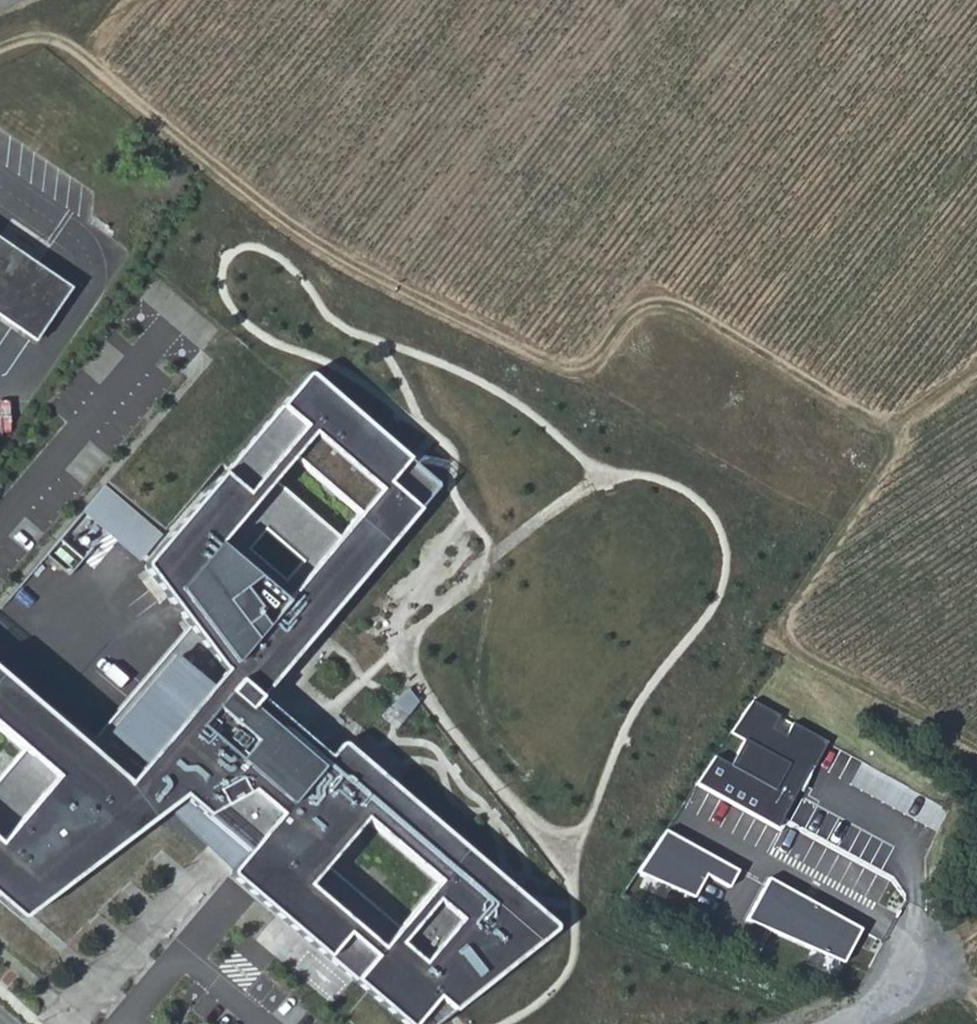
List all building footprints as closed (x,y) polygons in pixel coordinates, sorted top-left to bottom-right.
[(71,288),(0,240),(0,316),(35,340),(71,288)] [(23,908),(171,796),(407,1023),(437,1023),(552,934),(556,931),(556,927),(555,925),(345,745),(341,744),(339,745),(328,757),(260,699),(436,493),(439,488),(439,485),(438,483),(314,376),(311,375),(308,375),(306,376),(145,564),(144,567),(145,570),(196,636),(93,756),(108,769),(103,775),(0,687),(0,889),(23,908)] [(828,742),(830,740),(753,695),(732,732),(745,739),(731,762),(715,753),(699,781),(779,827),(783,820),(785,817),(828,742)] [(739,870),(666,829),(642,871),(695,900),(709,875),(729,887),(739,870)] [(861,927),(771,878),(747,919),(845,959),(861,927)]
